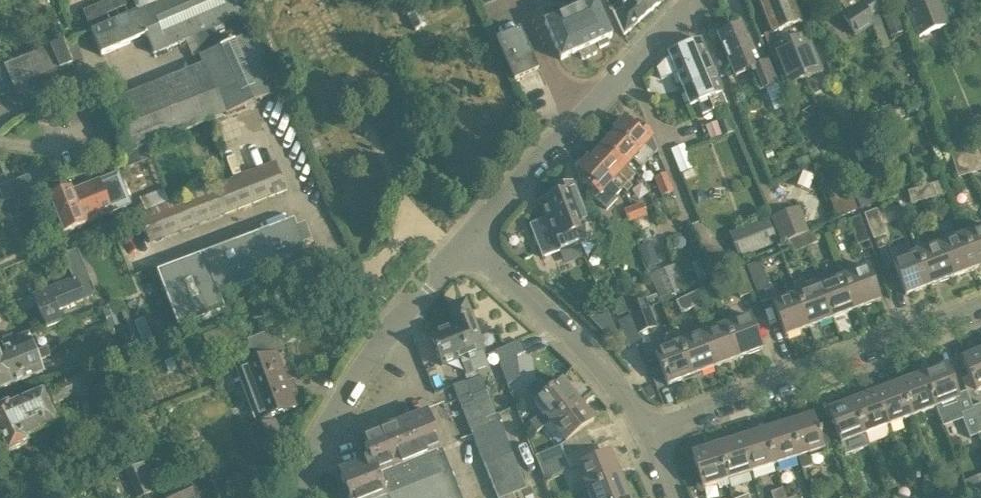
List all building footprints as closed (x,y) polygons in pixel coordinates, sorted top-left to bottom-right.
[(137,12),(132,0),(110,0),(82,12),(90,31),(137,12)] [(143,9),(137,12),(90,31),(101,55),(145,36),(153,54),(193,37),(201,55),(203,61),(223,109),(226,116),(279,92),(239,0),(164,0),(143,9)] [(621,3),(611,8),(624,36),(656,7),(653,0),(619,0),(621,3)] [(775,0),(757,0),(770,32),(763,35),(784,88),(807,78),(775,0)] [(807,78),(823,72),(807,32),(800,36),(795,24),(802,21),(793,0),(775,0),(807,78)] [(838,1),(846,13),(855,27),(870,18),(861,4),(859,5),(856,0),(838,0),(838,1)] [(870,18),(879,12),(871,0),(856,0),(859,5),(861,4),(870,18)] [(935,0),(904,0),(919,38),(946,27),(935,0)] [(595,1),(571,12),(581,34),(590,30),(596,44),(599,43),(601,48),(610,44),(608,39),(611,38),(595,1)] [(418,11),(408,16),(415,31),(426,25),(418,11)] [(581,34),(571,12),(545,24),(561,60),(579,52),(582,59),(596,53),(593,46),(596,44),(590,30),(581,34)] [(55,17),(40,23),(46,37),(61,31),(55,17)] [(980,20),(972,23),(976,34),(980,32),(980,19),(980,20)] [(768,61),(759,65),(748,40),(747,41),(740,26),(718,35),(735,77),(750,70),(759,92),(778,84),(768,61)] [(537,71),(519,30),(496,40),(514,81),(537,71)] [(700,41),(686,47),(707,100),(712,99),(716,110),(727,106),(700,41)] [(72,67),(62,43),(4,67),(14,91),(72,67)] [(931,58),(927,49),(925,45),(912,51),(918,64),(931,58)] [(707,100),(686,47),(668,54),(669,56),(662,59),(668,75),(676,72),(689,105),(697,103),(702,116),(716,110),(712,99),(707,100)] [(223,109),(203,61),(106,99),(126,149),(223,109)] [(4,67),(0,68),(0,97),(14,91),(4,67)] [(340,77),(345,86),(358,79),(353,70),(340,77)] [(613,130),(615,132),(647,162),(655,154),(645,145),(652,138),(634,121),(631,124),(624,118),(613,130)] [(203,126),(202,132),(207,135),(213,132),(213,126),(208,123),(203,126)] [(647,162),(615,132),(603,146),(625,167),(631,160),(641,169),(647,162)] [(962,148),(970,174),(980,171),(980,165),(979,159),(975,144),(962,148)] [(671,150),(680,173),(692,168),(683,145),(671,150)] [(145,146),(124,155),(118,157),(123,170),(150,159),(145,148),(145,146)] [(603,146),(590,160),(622,189),(626,193),(632,187),(628,183),(635,176),(625,167),(603,146)] [(970,174),(962,148),(950,152),(958,178),(970,174)] [(807,153),(794,158),(798,168),(810,163),(807,153)] [(622,189),(590,160),(588,158),(576,170),(583,176),(580,180),(598,196),(605,189),(614,198),(622,189)] [(287,191),(277,166),(275,163),(138,216),(149,244),(287,191)] [(32,191),(31,190),(34,189),(24,165),(14,168),(19,179),(0,187),(0,194),(3,202),(10,199),(32,191)] [(88,183),(93,196),(76,203),(78,208),(72,210),(79,228),(85,225),(84,224),(113,213),(112,212),(131,205),(119,173),(100,181),(99,179),(88,183)] [(661,197),(673,192),(666,173),(653,178),(661,197)] [(79,228),(72,210),(78,208),(76,203),(93,196),(88,183),(71,190),(70,190),(49,199),(63,234),(79,228)] [(572,183),(554,190),(576,244),(594,246),(601,244),(594,225),(590,227),(572,183)] [(932,184),(919,188),(924,200),(935,197),(932,184)] [(924,200),(919,188),(907,191),(911,204),(924,200)] [(576,244),(554,190),(551,191),(553,197),(539,203),(554,241),(540,246),(554,281),(568,275),(559,251),(576,244)] [(36,202),(32,191),(10,199),(15,211),(36,202)] [(835,202),(841,216),(857,209),(851,195),(840,200),(835,202)] [(632,206),(637,219),(647,216),(642,203),(632,206)] [(637,219),(632,206),(623,210),(628,223),(637,219)] [(800,236),(808,232),(798,206),(770,218),(780,244),(789,241),(800,236)] [(876,210),(863,214),(873,240),(885,235),(876,210)] [(869,241),(859,216),(847,220),(856,246),(869,241)] [(728,234),(738,258),(777,243),(767,218),(728,234)] [(219,296),(309,262),(303,245),(311,242),(304,225),(296,228),(293,220),(156,272),(178,329),(224,311),(219,296)] [(976,269),(980,267),(980,228),(963,235),(976,269)] [(811,230),(808,232),(800,236),(805,248),(817,243),(811,230)] [(976,269),(963,235),(940,244),(952,277),(976,269)] [(800,236),(789,241),(793,253),(805,248),(800,236)] [(940,244),(916,252),(929,286),(952,277),(940,244)] [(33,296),(37,306),(47,329),(67,321),(62,310),(83,302),(82,300),(91,296),(94,291),(77,249),(62,255),(72,280),(33,296)] [(640,252),(646,268),(657,264),(655,259),(640,252)] [(929,286),(916,252),(892,262),(905,295),(929,286)] [(747,267),(761,303),(773,298),(759,262),(747,267)] [(671,293),(672,293),(673,293),(683,288),(673,266),(662,271),(649,276),(659,301),(672,296),(671,293)] [(867,267),(843,276),(855,310),(879,301),(867,267)] [(752,294),(742,268),(729,273),(740,298),(752,294)] [(855,310),(843,276),(819,285),(832,319),(855,310)] [(819,285),(796,294),(809,328),(832,319),(819,285)] [(687,296),(692,308),(704,303),(698,291),(687,296)] [(809,328),(796,294),(772,303),(785,337),(809,328)] [(37,306),(33,296),(17,302),(21,313),(37,306)] [(692,308),(687,296),(675,302),(681,314),(692,308)] [(621,298),(617,299),(613,309),(616,318),(627,314),(621,298)] [(627,306),(637,334),(655,327),(645,299),(627,306)] [(464,303),(447,310),(454,327),(465,356),(467,361),(471,373),(488,366),(485,356),(482,350),(483,349),(464,303)] [(102,307),(110,329),(118,325),(110,304),(102,307)] [(607,312),(589,320),(608,339),(617,335),(607,312)] [(725,325),(738,359),(762,350),(749,316),(725,325)] [(152,339),(144,318),(134,322),(142,343),(152,339)] [(639,342),(629,318),(618,322),(627,347),(639,342)] [(209,357),(221,353),(224,363),(250,353),(238,321),(202,336),(209,357)] [(738,359),(725,325),(702,334),(714,367),(738,359)] [(454,327),(429,337),(440,366),(459,359),(465,356),(454,327)] [(3,350),(0,352),(0,371),(36,357),(34,353),(29,340),(26,331),(0,342),(3,350)] [(702,334),(678,343),(691,376),(714,367),(702,334)] [(520,340),(495,351),(500,364),(525,353),(520,340)] [(691,376),(678,343),(654,352),(667,385),(691,376)] [(46,348),(34,353),(36,357),(37,360),(49,356),(48,352),(46,348)] [(961,359),(976,392),(980,390),(980,350),(961,359)] [(295,408),(275,354),(238,368),(260,427),(249,431),(257,452),(281,443),(271,417),(295,408)] [(0,371),(0,390),(42,373),(37,360),(36,357),(0,371)] [(467,361),(461,364),(465,375),(471,373),(467,361)] [(945,365),(922,374),(934,408),(958,399),(945,365)] [(83,374),(46,389),(53,405),(75,396),(77,400),(81,399),(88,396),(86,392),(89,391),(83,374)] [(934,408),(922,374),(898,383),(911,417),(934,408)] [(472,434),(488,426),(485,420),(496,416),(480,377),(465,383),(464,381),(452,386),(468,426),(469,426),(472,434)] [(550,423),(578,400),(562,380),(534,402),(550,423)] [(898,383),(875,392),(888,426),(911,417),(898,383)] [(41,391),(9,406),(8,403),(0,407),(0,438),(8,454),(29,444),(27,440),(58,426),(41,391)] [(875,392),(851,401),(864,435),(888,426),(875,392)] [(593,421),(578,400),(550,423),(565,443),(593,421)] [(864,435),(851,401),(828,410),(840,444),(864,435)] [(980,431),(980,403),(971,407),(980,431)] [(971,407),(959,412),(969,437),(980,433),(980,431),(971,407)] [(381,489),(446,462),(426,412),(361,438),(369,460),(381,489)] [(798,457),(798,458),(801,469),(812,465),(810,458),(831,451),(825,430),(817,432),(812,415),(787,423),(798,457)] [(472,434),(471,434),(497,497),(504,497),(526,489),(499,422),(488,426),(472,434)] [(798,457),(787,423),(763,430),(774,465),(798,458),(798,457)] [(763,430),(739,438),(750,473),(774,465),(763,430)] [(739,438),(716,446),(726,480),(750,473),(739,438)] [(540,468),(564,458),(559,446),(535,456),(540,468)] [(726,480),(716,446),(691,453),(702,488),(726,480)] [(586,490),(619,476),(610,452),(576,466),(586,490)] [(564,458),(540,468),(545,480),(569,469),(564,458)] [(369,460),(338,472),(348,497),(385,497),(381,489),(369,460)] [(146,462),(128,470),(139,497),(141,497),(157,492),(146,462)] [(446,462),(381,489),(385,497),(460,497),(446,462)] [(965,480),(972,497),(980,497),(980,473),(965,480)] [(586,490),(589,497),(629,497),(619,476),(586,490)] [(219,495),(214,485),(194,495),(189,485),(162,496),(163,497),(212,497),(219,495)] [(782,488),(770,493),(772,497),(786,497),(782,488)]
